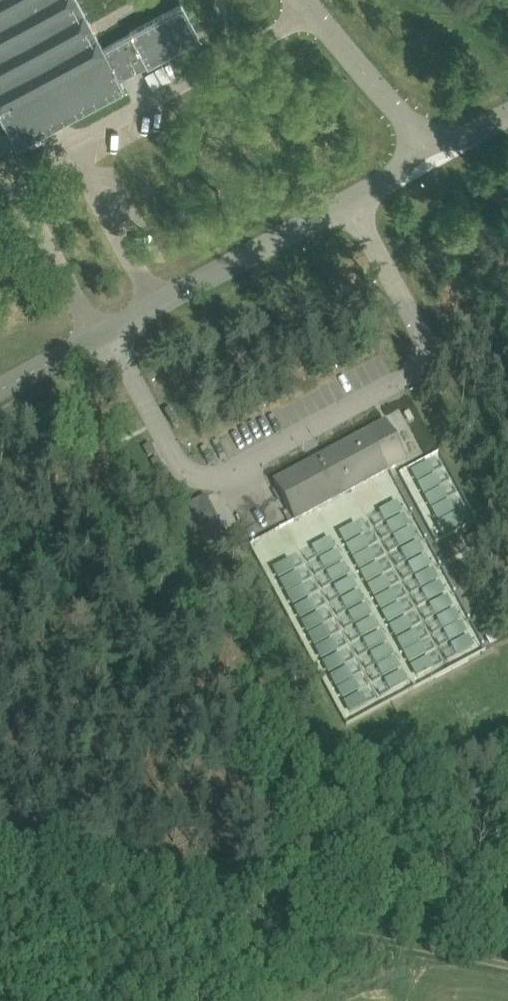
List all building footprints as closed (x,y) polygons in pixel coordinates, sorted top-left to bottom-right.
[(17,143),(124,85),(120,77),(147,62),(148,64),(199,36),(182,4),(130,31),(131,33),(103,48),(78,0),(0,0),(0,111),(17,143)] [(154,68),(162,83),(169,79),(161,64),(154,68)] [(147,73),(155,87),(162,83),(154,69),(147,73)] [(273,482),(294,521),(406,462),(385,423),(273,482)] [(364,507),(368,514),(379,508),(393,500),(389,493),(375,501),(364,507)] [(219,521),(206,496),(170,515),(184,540),(219,521)] [(371,520),(375,527),(386,521),(400,514),(396,506),(382,514),(371,520)] [(335,523),(338,530),(353,522),(363,516),(360,509),(349,515),(335,523)] [(378,533),(382,540),(393,534),(407,527),(403,520),(389,527),(378,533)] [(229,539),(219,522),(199,532),(209,550),(229,539)] [(342,536),(345,543),(360,535),(370,529),(367,522),(356,528),(342,536)] [(297,543),(301,550),(312,544),(326,536),(322,529),(308,537),(297,543)] [(385,546),(389,553),(400,547),(414,540),(410,533),(396,540),(385,546)] [(349,549),(353,556),(367,549),(378,543),(374,536),(363,542),(349,549)] [(329,542),(315,550),(304,556),(308,563),(319,557),(333,549),(329,542)] [(218,549),(223,559),(236,553),(235,552),(230,543),(218,549)] [(268,558),(272,565),(286,558),(297,552),(294,545),(283,550),(268,558)] [(393,560),(397,567),(407,561),(422,554),(418,546),(404,554),(393,560)] [(356,562),(360,569),(374,561),(385,556),(381,549),(370,554),(356,562)] [(312,569),(315,576),(326,570),(340,562),(336,555),(322,563),(312,569)] [(275,571),(279,578),(293,571),(304,565),(300,558),(290,564),(275,571)] [(400,574),(404,581),(415,575),(429,567),(425,560),(411,568),(400,574)] [(363,576),(367,583),(381,575),(392,569),(388,562),(377,568),(363,576)] [(319,582),(322,589),(333,583),(347,575),(343,568),(329,576),(319,582)] [(282,585),(286,592),(300,584),(311,578),(308,571),(297,577),(282,585)] [(407,587),(411,594),(422,588),(436,580),(432,573),(418,581),(407,587)] [(370,590),(374,597),(389,589),(399,583),(395,576),(385,582),(370,590)] [(351,582),(337,590),(326,596),(330,603),(341,597),(355,589),(351,582)] [(289,598),(293,605),(307,597),(318,592),(314,584),(304,590),(289,598)] [(414,600),(418,607),(429,601),(443,594),(439,587),(425,594),(414,600)] [(377,603),(381,610),(396,602),(406,596),(402,589),(392,595),(377,603)] [(333,609),(337,616),(348,610),(362,603),(358,596),(344,603),(333,609)] [(311,604),(297,612),(300,619),(315,611),(326,606),(322,598),(311,604)] [(422,614),(426,621),(436,615),(451,608),(447,601),(433,608),(422,614)] [(385,616),(388,623),(403,616),(414,610),(410,603),(399,608),(385,616)] [(341,623),(344,630),(355,624),(369,616),(366,609),(351,617),(341,623)] [(318,618),(304,625),(308,632),(322,625),(333,619),(329,612),(318,618)] [(429,628),(433,635),(444,629),(458,621),(454,614),(440,622),(429,628)] [(392,630),(396,637),(410,629),(421,624),(417,616),(406,622),(392,630)] [(348,636),(352,643),(362,637),(377,630),(373,623),(359,630),(348,636)] [(311,638),(315,645),(329,638),(340,632),(336,625),(325,631),(311,638)] [(436,640),(439,647),(450,641),(465,634),(461,627),(446,634),(436,640)] [(484,631),(491,645),(499,640),(491,627),(484,631)] [(399,643),(403,651),(417,643),(428,637),(424,630),(414,636),(399,643)] [(380,636),(366,644),(355,650),(359,657),(370,651),(384,643),(380,636)] [(332,644),(318,652),(322,659),(336,651),(347,646),(343,639),(332,644)] [(443,654),(447,661),(458,655),(472,648),(468,641),(454,648),(443,654)] [(406,656),(410,663),(424,655),(435,649),(431,642),(420,648),(406,656)] [(362,663),(366,670),(377,664),(391,657),(387,649),(373,657),(362,663)] [(340,658),(325,666),(329,673),(343,665),(354,660),(350,653),(340,658)] [(428,662),(413,670),(417,677),(431,669),(442,663),(438,656),(428,662)] [(369,676),(373,683),(384,677),(398,669),(394,662),(380,670),(369,676)] [(332,679),(336,686),(350,679),(361,673),(357,666),(347,672),(332,679)] [(377,690),(381,697),(391,691),(406,683),(402,676),(388,684),(377,690)] [(339,692),(343,699),(357,691),(368,686),(364,678),(353,684),(339,692)] [(346,706),(350,713),(364,705),(375,700),(371,692),(361,698),(346,706)]
